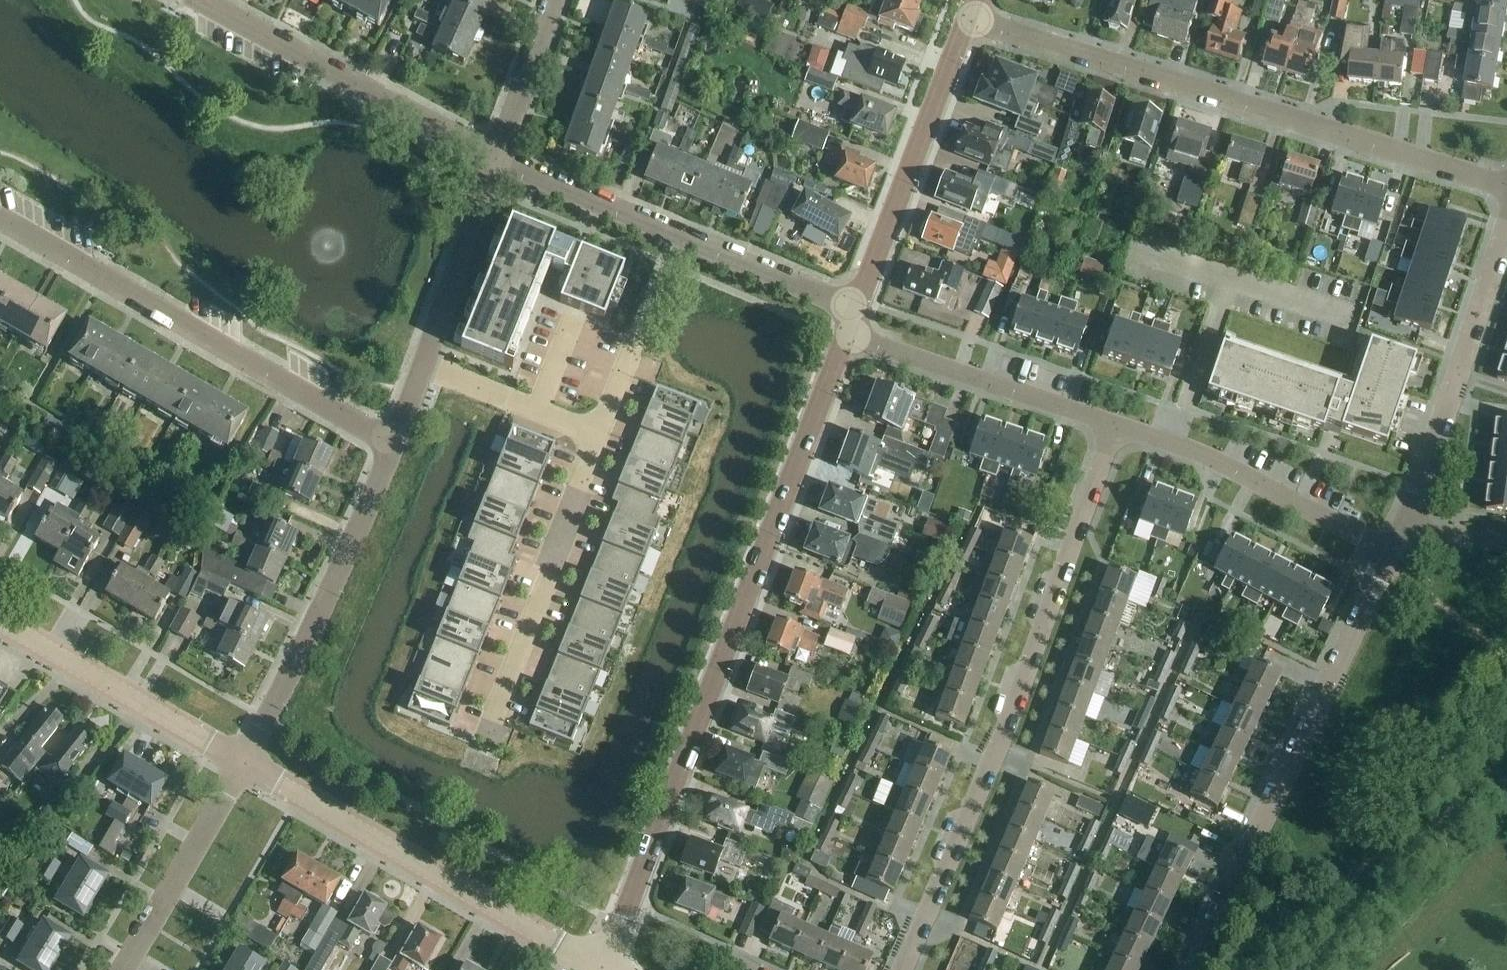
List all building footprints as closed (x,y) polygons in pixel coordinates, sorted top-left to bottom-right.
[(347,10),(345,14),(353,19),(355,15),(378,27),(392,0),(327,0),(347,10)] [(458,0),(455,0),(452,7),(442,3),(435,18),(418,10),(413,21),(434,30),(431,37),(437,40),(432,50),(464,64),(473,41),(480,41),(483,34),(479,30),(486,12),(458,0)] [(486,12),(492,0),(458,0),(486,12)] [(701,4),(709,9),(714,0),(704,0),(701,4)] [(760,0),(742,0),(738,7),(767,22),(774,8),(760,0)] [(861,29),(864,30),(868,20),(878,24),(877,25),(894,31),(895,27),(912,34),(913,32),(917,34),(922,20),(918,18),(918,17),(916,16),(919,8),(897,0),(875,0),(869,15),(847,7),(841,22),(861,29)] [(919,8),(922,0),(897,0),(919,8)] [(1072,5),(1076,10),(1083,8),(1085,2),(1083,0),(1074,0),(1072,5)] [(1128,31),(1136,1),(1144,3),(1145,0),(1113,0),(1110,12),(1112,12),(1108,25),(1110,26),(1111,28),(1118,31),(1121,29),(1128,31)] [(1198,4),(1186,0),(1153,0),(1144,27),(1156,30),(1155,35),(1185,45),(1198,4)] [(1218,30),(1216,29),(1209,52),(1239,61),(1246,39),(1235,35),(1242,13),(1230,10),(1233,0),(1214,0),(1209,18),(1221,22),(1218,30)] [(1265,21),(1271,0),(1257,0),(1252,17),(1265,21)] [(1280,26),(1288,0),(1272,0),(1266,21),(1280,26)] [(1345,22),(1349,0),(1335,0),(1331,19),(1345,22)] [(1401,35),(1414,38),(1422,0),(1387,0),(1385,7),(1406,11),(1401,35)] [(1480,10),(1506,15),(1506,0),(1476,0),(1481,7),(1480,10)] [(603,39),(596,58),(628,69),(647,16),(615,4),(607,29),(600,28),(598,35),(603,39)] [(1464,33),(1503,40),(1506,17),(1506,15),(1480,10),(1456,5),(1453,14),(1467,17),(1464,33)] [(1277,71),(1286,74),(1306,11),(1299,8),(1295,20),(1294,20),(1288,41),(1274,37),(1273,40),(1271,40),(1268,48),(1270,48),(1264,67),(1269,69),(1269,71),(1276,73),(1277,71)] [(1306,11),(1286,74),(1296,77),(1297,80),(1304,82),(1305,80),(1309,81),(1315,63),(1317,63),(1320,55),(1318,55),(1324,36),(1310,31),(1315,13),(1306,11)] [(861,29),(841,22),(821,14),(816,28),(856,43),(861,29)] [(431,31),(421,26),(416,35),(427,40),(431,31)] [(691,26),(687,36),(697,39),(701,29),(691,26)] [(1351,82),(1376,85),(1379,57),(1367,56),(1371,30),(1345,26),(1338,69),(1351,71),(1350,82),(1351,82)] [(1473,47),(1471,60),(1498,65),(1503,40),(1464,33),(1450,31),(1447,41),(1462,43),(1462,45),(1473,47)] [(687,36),(684,46),(694,50),(697,39),(687,36)] [(642,48),(652,51),(656,42),(645,38),(642,48)] [(656,42),(652,51),(673,59),(676,49),(656,42)] [(1397,47),(1382,45),(1380,57),(1379,57),(1376,85),(1401,87),(1401,88),(1402,88),(1405,59),(1405,60),(1395,59),(1397,47)] [(684,46),(680,56),(690,60),(694,50),(684,46)] [(890,54),(877,49),(876,52),(861,46),(859,50),(849,46),(845,57),(839,54),(830,76),(880,94),(884,83),(896,88),(906,63),(889,57),(890,54)] [(822,72),(830,53),(813,47),(806,66),(822,72)] [(1427,53),(1423,82),(1438,84),(1442,55),(1427,53)] [(680,56),(677,67),(686,70),(690,60),(680,56)] [(628,69),(596,58),(590,76),(583,76),(581,83),(586,86),(573,124),(567,123),(564,130),(569,134),(564,148),(603,162),(610,142),(612,137),(605,135),(610,122),(622,126),(625,116),(613,112),(628,69)] [(1498,65),(1471,60),(1466,85),(1466,86),(1464,102),(1481,105),(1483,89),(1494,91),(1494,90),(1498,65)] [(984,77),(982,83),(1037,105),(1038,105),(1038,104),(1051,109),(1057,93),(1033,84),(1035,79),(996,64),(990,79),(984,77)] [(677,67),(673,77),(683,80),(686,70),(677,67)] [(804,84),(832,94),(838,79),(810,69),(804,84)] [(673,77),(670,85),(680,89),(683,80),(673,77)] [(1037,105),(982,83),(981,86),(978,88),(975,94),(977,97),(976,101),(1020,118),(1016,129),(1037,137),(1044,120),(1033,117),(1038,105),(1037,105)] [(625,95),(636,99),(640,89),(629,85),(625,95)] [(670,85),(667,93),(677,97),(680,89),(670,85)] [(640,89),(636,99),(647,103),(651,93),(640,89)] [(667,93),(664,102),(674,105),(677,97),(667,93)] [(846,109),(841,122),(854,127),(852,130),(866,135),(867,132),(885,139),(895,113),(843,94),(839,106),(846,109)] [(1069,123),(1060,152),(1057,163),(1068,166),(1080,127),(1092,130),(1086,147),(1100,151),(1109,123),(1106,122),(1113,102),(1103,99),(1102,97),(1095,95),(1092,96),(1089,95),(1085,110),(1074,106),(1069,123)] [(674,105),(664,102),(661,110),(671,113),(674,105)] [(1130,159),(1146,164),(1160,117),(1147,113),(1147,111),(1134,107),(1124,141),(1135,144),(1130,159)] [(664,131),(669,117),(658,113),(653,127),(664,131)] [(792,141),(823,152),(830,134),(799,122),(792,141)] [(1210,134),(1209,133),(1210,130),(1199,127),(1199,130),(1179,124),(1175,135),(1174,138),(1167,161),(1191,169),(1190,175),(1209,182),(1217,157),(1204,153),(1210,134)] [(1057,163),(1060,152),(1020,137),(1021,136),(993,126),(989,135),(966,127),(962,138),(959,137),(955,148),(958,149),(956,154),(990,167),(994,155),(1011,161),(1016,149),(1050,162),(1051,161),(1057,163)] [(679,152),(688,156),(697,134),(688,130),(679,152)] [(613,133),(612,137),(610,142),(620,146),(624,137),(613,133)] [(739,163),(729,159),(725,171),(716,168),(715,172),(666,152),(671,139),(655,133),(649,146),(657,150),(644,180),(668,189),(666,195),(675,199),(678,193),(715,209),(712,215),(722,219),(724,213),(738,219),(751,188),(755,190),(760,177),(737,167),(739,163)] [(634,140),(624,137),(620,146),(631,150),(634,140)] [(1239,182),(1251,186),(1256,170),(1258,171),(1265,151),(1244,145),(1244,141),(1238,139),(1235,142),(1232,141),(1226,161),(1244,166),(1239,182)] [(734,149),(729,159),(739,163),(743,152),(734,149)] [(835,181),(865,192),(874,168),(857,161),(858,157),(846,153),(845,156),(831,151),(826,163),(840,169),(835,181)] [(1269,192),(1279,195),(1281,189),(1309,198),(1319,168),(1316,167),(1315,164),(1308,161),(1306,163),(1288,158),(1286,165),(1278,163),(1269,192)] [(1050,189),(1061,192),(1067,173),(1055,170),(1050,189)] [(777,185),(792,191),(796,181),(782,174),(777,185)] [(965,218),(965,219),(986,227),(990,217),(971,210),(975,199),(986,203),(989,194),(999,197),(1004,183),(981,174),(977,183),(966,179),(964,182),(945,174),(936,198),(970,211),(967,219),(965,218)] [(1365,184),(1342,177),(1331,214),(1345,218),(1341,230),(1349,232),(1365,184)] [(1387,191),(1365,184),(1349,232),(1358,235),(1362,223),(1376,228),(1387,191)] [(765,210),(778,215),(787,190),(775,185),(765,210)] [(791,217),(838,242),(851,219),(804,194),(791,217)] [(1238,225),(1251,229),(1261,199),(1247,194),(1238,225)] [(1409,200),(1406,207),(1414,210),(1416,202),(1409,200)] [(1297,225),(1313,229),(1319,205),(1304,201),(1297,225)] [(1466,224),(1429,212),(1425,226),(1413,222),(1410,230),(1422,234),(1458,246),(1466,224)] [(986,227),(965,219),(961,229),(931,218),(928,226),(926,225),(922,235),(924,236),(923,239),(942,246),(941,248),(949,251),(950,249),(953,250),(956,243),(977,251),(986,227)] [(1184,230),(1164,223),(1161,230),(1182,237),(1184,230)] [(510,225),(460,351),(512,372),(515,363),(507,360),(544,267),(570,278),(559,305),(603,322),(624,270),(510,225)] [(993,246),(1011,252),(1016,239),(997,232),(993,246)] [(1458,246),(1422,234),(1418,247),(1406,243),(1403,252),(1451,268),(1458,246)] [(781,250),(784,243),(775,239),(772,246),(781,250)] [(1451,268),(1403,252),(1400,260),(1412,264),(1408,277),(1444,289),(1451,268)] [(1006,287),(1012,271),(988,262),(982,278),(1006,287)] [(1079,275),(1098,283),(1103,269),(1084,262),(1079,275)] [(903,291),(936,303),(941,287),(956,293),(964,271),(943,264),(939,275),(932,272),(931,274),(912,267),(908,278),(905,279),(903,285),(904,287),(903,291)] [(1444,289),(1408,277),(1403,291),(1392,287),(1389,295),(1437,311),(1444,289)] [(13,289),(0,282),(0,312),(13,289)] [(975,314),(988,319),(1002,288),(989,282),(975,314)] [(0,312),(0,327),(46,354),(65,320),(43,307),(45,303),(37,299),(35,302),(13,289),(0,312)] [(1036,303),(1022,298),(1009,335),(1013,336),(1028,341),(1028,342),(1031,343),(1044,306),(1048,294),(1039,292),(1036,303)] [(1437,311),(1389,295),(1386,304),(1398,307),(1393,322),(1429,334),(1437,311)] [(1057,311),(1044,306),(1031,343),(1053,350),(1069,302),(1061,299),(1057,311)] [(1078,305),(1069,302),(1053,350),(1056,351),(1056,350),(1071,356),(1075,358),(1088,321),(1074,316),(1078,305)] [(1128,326),(1114,321),(1102,357),(1124,365),(1137,329),(1141,317),(1132,314),(1128,326)] [(1150,333),(1137,329),(1124,365),(1145,372),(1162,324),(1154,322),(1150,333)] [(1170,327),(1162,324),(1145,372),(1168,380),(1181,344),(1167,339),(1170,327)] [(69,361),(122,391),(142,357),(120,344),(122,341),(114,336),(112,340),(89,327),(69,361)] [(1353,392),(1222,348),(1206,393),(1323,432),(1325,426),(1385,446),(1415,359),(1370,343),(1353,392)] [(122,391),(174,421),(194,387),(172,374),(174,371),(165,366),(163,369),(142,357),(122,391)] [(1506,358),(1498,381),(1506,384),(1506,359),(1506,358)] [(943,420),(946,411),(914,400),(915,398),(903,394),(903,393),(900,391),(899,394),(876,385),(864,419),(886,427),(886,428),(887,429),(884,438),(898,444),(907,419),(935,429),(934,433),(936,434),(928,456),(929,456),(940,460),(940,459),(943,460),(956,425),(943,420)] [(194,387),(174,421),(227,451),(247,417),(224,404),(226,401),(218,396),(216,400),(194,387)] [(688,435),(699,406),(657,389),(646,418),(688,435)] [(7,392),(1,402),(9,406),(15,397),(7,392)] [(42,425),(50,430),(56,421),(48,416),(42,425)] [(676,462),(688,435),(646,418),(634,446),(676,462)] [(1495,443),(1506,444),(1506,420),(1498,419),(1495,443)] [(985,422),(981,420),(969,457),(983,462),(979,473),(987,476),(1003,428),(1000,427),(985,422)] [(50,430),(58,434),(63,425),(56,421),(50,430)] [(58,434),(66,439),(71,430),(63,425),(58,434)] [(255,450),(269,456),(279,435),(265,428),(255,450)] [(544,474),(555,445),(513,428),(501,457),(544,474)] [(1007,429),(1003,428),(987,476),(996,479),(1000,468),(1013,472),(1025,435),(1022,434),(1006,429),(1007,429)] [(66,439),(74,444),(79,435),(71,430),(66,439)] [(30,434),(23,446),(41,457),(48,445),(30,434)] [(898,444),(884,438),(881,446),(850,434),(837,468),(873,481),(877,469),(910,481),(916,465),(925,468),(929,456),(928,456),(898,444)] [(74,444),(81,448),(87,439),(79,435),(74,444)] [(1028,436),(1025,435),(1013,472),(1009,483),(1017,486),(1021,475),(1035,480),(1047,442),(1043,441),(1043,442),(1028,437),(1028,436)] [(81,448),(89,453),(94,444),(87,439),(81,448)] [(286,465),(294,468),(321,480),(332,453),(306,442),(303,449),(294,445),(289,458),(286,465)] [(1495,443),(1493,465),(1506,467),(1506,444),(1495,443)] [(89,453),(97,457),(102,448),(94,444),(89,453)] [(665,490),(676,462),(634,446),(623,473),(665,490)] [(97,457),(105,462),(110,453),(102,448),(97,457)] [(267,463),(275,466),(276,466),(281,455),(273,451),(267,463)] [(105,462),(112,467),(118,457),(110,453),(105,462)] [(70,454),(50,489),(60,495),(81,460),(70,454)] [(284,470),(286,465),(289,458),(281,455),(276,466),(284,470)] [(6,456),(1,464),(13,470),(17,463),(6,456)] [(925,468),(923,472),(934,476),(940,460),(929,456),(925,468)] [(112,467),(120,471),(126,462),(118,457),(112,467)] [(532,502),(544,474),(501,457),(490,485),(532,502)] [(28,486),(40,493),(57,466),(44,458),(28,486)] [(120,471),(128,476),(133,467),(126,462),(120,471)] [(3,474),(8,477),(13,470),(1,464),(0,466),(0,479),(3,474)] [(321,480),(294,468),(286,465),(284,470),(276,466),(275,466),(274,469),(282,473),(279,479),(287,483),(283,494),(309,505),(321,480)] [(1493,465),(1490,487),(1506,490),(1506,467),(1493,465)] [(128,476),(136,480),(141,471),(133,467),(128,476)] [(136,480),(144,485),(149,476),(141,471),(136,480)] [(655,517),(665,490),(623,473),(612,500),(655,517)] [(0,479),(0,517),(8,522),(22,497),(3,486),(8,477),(3,474),(0,479)] [(144,485),(151,490),(157,480),(149,476),(144,485)] [(151,490),(159,494),(165,485),(157,480),(151,490)] [(159,494),(167,499),(172,490),(165,485),(159,494)] [(521,530),(532,502),(490,485),(479,513),(521,530)] [(276,494),(257,486),(253,497),(271,505),(276,494)] [(1175,494),(1153,486),(1139,522),(1153,527),(1149,539),(1157,542),(1175,494)] [(1490,487),(1487,511),(1506,514),(1506,490),(1490,487)] [(824,504),(821,512),(858,526),(858,536),(890,549),(898,527),(884,522),(872,517),(877,504),(867,500),(849,493),(848,496),(829,489),(829,491),(827,490),(822,495),(823,501),(824,502),(824,504)] [(167,499),(175,503),(180,494),(172,490),(167,499)] [(180,494),(175,503),(183,508),(188,499),(180,494)] [(1197,503),(1175,494),(1157,542),(1165,545),(1169,533),(1184,539),(1197,503)] [(129,523),(143,531),(159,504),(145,496),(129,523)] [(103,528),(120,538),(136,510),(119,500),(103,528)] [(650,549),(661,520),(655,517),(612,500),(611,502),(618,505),(607,532),(650,549)] [(82,501),(78,509),(89,515),(93,508),(82,501)] [(189,502),(185,509),(192,514),(197,507),(189,502)] [(35,538),(60,552),(79,520),(85,523),(89,515),(78,509),(73,517),(68,514),(64,521),(50,513),(35,538)] [(226,534),(232,519),(209,509),(203,524),(226,534)] [(968,523),(971,514),(960,510),(956,519),(968,523)] [(511,557),(521,530),(479,513),(468,541),(474,544),(517,561),(517,559),(511,557)] [(253,540),(251,546),(258,549),(258,550),(285,561),(296,534),(260,519),(255,532),(256,533),(253,540)] [(79,520),(60,552),(54,563),(78,577),(99,542),(88,535),(92,527),(85,523),(79,520)] [(927,536),(944,543),(951,528),(933,520),(927,536)] [(195,536),(197,527),(187,525),(185,534),(195,536)] [(809,538),(804,542),(804,549),(806,549),(805,552),(824,559),(823,562),(843,570),(850,553),(862,558),(861,561),(871,565),(873,565),(875,565),(877,565),(879,565),(881,564),(883,563),(884,562),(886,560),(887,559),(888,557),(891,549),(890,549),(858,536),(851,543),(847,542),(847,541),(818,530),(815,529),(812,536),(811,536),(810,539),(809,538)] [(973,530),(966,545),(973,548),(980,534),(973,530)] [(232,544),(240,548),(245,536),(237,532),(232,544)] [(638,577),(650,549),(607,532),(596,559),(638,577)] [(1004,533),(996,556),(1022,566),(1031,542),(1004,533)] [(245,536),(240,548),(248,551),(253,540),(245,536)] [(1252,548),(1231,536),(1213,570),(1226,578),(1221,588),(1229,593),(1234,582),(1252,548)] [(506,588),(517,561),(474,544),(463,571),(506,588)] [(973,548),(966,545),(958,559),(966,563),(973,548)] [(1272,558),(1252,548),(1234,582),(1247,588),(1241,599),(1249,603),(1272,558)] [(285,561),(258,550),(249,570),(203,550),(201,571),(255,595),(262,581),(273,587),(285,561)] [(996,556),(987,579),(1014,589),(1022,566),(996,556)] [(153,557),(148,564),(159,571),(164,563),(153,557)] [(1292,569),(1272,558),(1249,603),(1256,607),(1262,596),(1275,603),(1292,569)] [(627,604),(638,577),(596,559),(585,587),(627,604)] [(106,593),(130,607),(145,583),(150,575),(155,578),(159,571),(148,564),(144,571),(138,568),(134,576),(121,568),(106,593)] [(1313,579),(1292,569),(1275,603),(1287,609),(1281,620),(1289,624),(1313,579)] [(1109,570),(1100,594),(1126,603),(1135,580),(1109,570)] [(495,616),(506,588),(463,571),(452,599),(495,616)] [(786,595),(785,599),(803,606),(800,614),(820,622),(826,605),(841,610),(847,592),(821,582),(820,584),(817,583),(818,581),(795,572),(789,587),(787,588),(785,594),(786,595)] [(222,598),(228,586),(200,574),(195,585),(222,598)] [(951,574),(944,589),(951,592),(959,578),(951,574)] [(172,594),(185,601),(196,582),(183,575),(172,594)] [(987,579),(979,602),(1005,612),(1014,589),(987,579)] [(1334,590),(1313,579),(1289,624),(1297,628),(1303,617),(1316,624),(1334,590)] [(1153,595),(1160,598),(1166,583),(1158,580),(1153,595)] [(145,583),(130,607),(155,622),(170,597),(145,583)] [(897,598),(910,604),(913,605),(918,592),(903,585),(897,598)] [(622,618),(627,604),(585,587),(574,615),(616,632),(622,618)] [(878,621),(901,630),(910,604),(873,588),(866,604),(882,611),(878,621)] [(951,592),(944,589),(937,603),(944,607),(951,592)] [(1100,594),(1091,617),(1118,626),(1126,603),(1100,594)] [(483,644),(495,616),(452,599),(446,614),(441,627),(483,644)] [(231,602),(221,622),(225,624),(222,629),(230,633),(229,634),(255,646),(268,620),(231,602)] [(979,602),(970,626),(997,635),(1005,612),(979,602)] [(170,630),(188,640),(200,619),(182,609),(170,630)] [(203,627),(211,631),(217,619),(209,615),(203,627)] [(605,660),(616,632),(574,615),(568,629),(562,644),(605,660)] [(1091,617),(1083,639),(1110,649),(1118,626),(1091,617)] [(930,618),(922,633),(930,637),(937,622),(930,618)] [(1242,618),(1239,625),(1245,628),(1248,621),(1242,618)] [(217,619),(211,631),(219,635),(222,629),(225,624),(221,622),(217,619)] [(766,642),(768,643),(766,647),(789,656),(789,654),(794,656),(797,648),(812,654),(818,638),(798,631),(799,629),(777,620),(771,635),(768,636),(766,642)] [(1328,636),(1334,626),(1323,620),(1318,631),(1328,636)] [(1173,638),(1181,641),(1188,626),(1180,623),(1173,638)] [(970,626),(962,648),(988,658),(997,635),(970,626)] [(483,644),(441,627),(430,655),(472,672),(483,646),(483,644)] [(895,652),(902,635),(885,628),(880,640),(848,629),(846,635),(895,652)] [(1232,639),(1210,628),(1204,640),(1227,651),(1232,639)] [(220,635),(211,653),(218,656),(217,658),(243,671),(255,646),(229,634),(230,633),(222,629),(219,635),(220,635)] [(856,639),(830,630),(825,642),(852,652),(856,639)] [(930,637),(922,633),(915,648),(923,651),(930,637)] [(1083,639),(1075,662),(1101,672),(1110,649),(1083,639)] [(594,688),(605,660),(562,644),(551,671),(594,688)] [(1193,644),(1187,659),(1194,662),(1201,647),(1193,644)] [(962,648),(954,671),(980,681),(988,658),(962,648)] [(1167,653),(1160,668),(1167,671),(1174,656),(1167,653)] [(472,672),(430,655),(419,683),(461,699),(472,672)] [(1194,662),(1187,659),(1180,673),(1187,677),(1194,662)] [(1075,662),(1066,685),(1093,695),(1101,672),(1075,662)] [(1255,663),(1244,686),(1269,698),(1280,676),(1255,663)] [(809,688),(813,677),(791,669),(788,678),(778,674),(777,676),(756,668),(747,691),(780,704),(785,690),(799,695),(802,685),(809,688)] [(1167,671),(1160,668),(1153,683),(1161,686),(1167,671)] [(583,716),(594,688),(551,671),(540,699),(583,716)] [(954,671),(945,694),(972,704),(980,681),(954,671)] [(908,681),(901,677),(894,692),(901,696),(908,681)] [(450,728),(461,699),(419,683),(408,711),(450,728)] [(9,689),(0,684),(0,704),(9,689)] [(1066,685),(1058,708),(1084,718),(1093,695),(1066,685)] [(1244,686),(1233,708),(1259,720),(1269,698),(1244,686)] [(1173,689),(1166,704),(1174,707),(1181,692),(1173,689)] [(972,704),(945,694),(937,718),(963,727),(972,704)] [(1147,698),(1140,713),(1147,716),(1154,701),(1147,698)] [(571,745),(583,716),(540,699),(529,728),(571,745)] [(843,722),(853,726),(860,707),(850,704),(843,722)] [(1174,707),(1166,704),(1160,718),(1167,722),(1174,707)] [(732,731),(765,744),(770,731),(789,738),(792,730),(807,736),(811,725),(776,711),(773,720),(741,708),(732,731)] [(1058,708),(1049,731),(1076,741),(1084,718),(1058,708)] [(1233,708),(1223,730),(1248,742),(1259,720),(1233,708)] [(1,768),(21,784),(34,768),(46,753),(41,750),(64,721),(48,709),(3,765),(2,765),(0,763),(0,769),(1,768)] [(1147,716),(1140,713),(1133,728),(1141,731),(1147,716)] [(881,737),(890,719),(882,715),(873,733),(881,737)] [(1223,730),(1212,752),(1238,764),(1248,742),(1223,730)] [(37,770),(57,786),(91,743),(76,731),(53,759),(48,756),(37,770)] [(1076,741),(1049,731),(1041,755),(1067,765),(1076,741)] [(874,733),(866,748),(874,751),(881,737),(874,733)] [(1153,733),(1147,748),(1154,752),(1161,737),(1153,733)] [(1127,742),(1120,757),(1128,761),(1134,746),(1127,742)] [(836,743),(831,754),(840,758),(845,747),(836,743)] [(924,746),(914,769),(941,780),(950,757),(924,746)] [(874,751),(866,748),(859,763),(866,766),(874,751)] [(1154,752),(1147,748),(1140,763),(1147,766),(1154,752)] [(753,761),(725,750),(715,775),(755,790),(763,769),(778,775),(783,761),(762,753),(758,764),(753,762),(753,761)] [(1212,752),(1201,775),(1227,787),(1238,764),(1212,752)] [(118,793),(128,799),(145,769),(136,764),(135,761),(130,758),(128,759),(124,757),(109,783),(120,790),(118,793)] [(1128,761),(1120,757),(1114,772),(1121,775),(1128,761)] [(145,769),(128,799),(137,804),(139,801),(151,807),(166,781),(163,779),(162,777),(157,774),(154,775),(145,769)] [(914,769),(905,791),(931,803),(941,780),(914,769)] [(831,781),(809,770),(803,783),(812,787),(804,803),(818,810),(831,781)] [(1227,787),(1201,775),(1191,797),(1216,809),(1227,787)] [(852,777),(845,792),(852,795),(859,781),(852,777)] [(1028,784),(1018,808),(1044,819),(1054,796),(1028,784)] [(931,803),(905,791),(895,787),(893,786),(884,809),(895,814),(921,825),(931,803)] [(852,795),(845,792),(838,806),(845,810),(852,795)] [(1128,795),(1120,813),(1147,826),(1155,808),(1128,795)] [(1075,809),(1099,818),(1104,806),(1080,797),(1075,809)] [(717,828),(732,834),(735,827),(740,829),(742,824),(772,835),(775,825),(808,837),(813,825),(794,818),(794,817),(759,804),(756,814),(713,798),(712,798),(710,798),(708,798),(706,800),(705,801),(705,802),(705,803),(704,805),(705,806),(705,808),(706,809),(707,810),(708,811),(709,811),(705,821),(718,825),(717,828)] [(106,816),(115,821),(122,809),(113,804),(106,816)] [(1018,808),(1009,830),(1035,841),(1044,819),(1018,808)] [(122,809),(115,821),(124,826),(131,814),(122,809)] [(895,814),(886,836),(912,847),(921,825),(895,814)] [(831,821),(823,836),(831,839),(838,824),(831,821)] [(113,848),(125,828),(115,822),(99,849),(113,857),(117,850),(113,848)] [(1092,822),(1085,837),(1092,840),(1099,825),(1092,822)] [(1009,830),(999,853),(1025,864),(1035,841),(1009,830)] [(1110,830),(1104,845),(1111,848),(1118,833),(1110,830)] [(94,847),(72,834),(66,845),(87,858),(94,847)] [(831,839),(823,836),(816,850),(817,850),(811,862),(820,867),(825,855),(824,854),(831,839)] [(886,836),(876,859),(902,870),(912,847),(886,836)] [(1092,840),(1085,837),(1078,852),(1086,855),(1092,840)] [(691,840),(681,863),(714,876),(719,862),(739,870),(747,850),(726,841),(722,850),(712,846),(711,848),(691,840)] [(1111,848),(1104,845),(1097,860),(1104,863),(1111,848)] [(1166,847),(1156,870),(1181,882),(1192,860),(1166,847)] [(780,860),(790,864),(793,864),(795,863),(800,853),(786,848),(780,860)] [(764,870),(768,858),(747,850),(743,860),(745,863),(764,870)] [(999,853),(989,875),(1015,886),(1025,864),(999,853)] [(303,894),(304,895),(319,869),(308,863),(307,860),(303,857),(300,858),(297,856),(282,882),(276,892),(284,898),(276,912),(287,919),(290,915),(291,916),(297,906),(296,905),(303,894)] [(49,857),(44,866),(56,873),(61,865),(49,857)] [(902,870),(876,859),(866,882),(892,893),(902,870)] [(30,860),(25,869),(34,875),(39,866),(30,860)] [(71,870),(66,879),(95,897),(101,888),(103,887),(106,882),(106,879),(107,876),(82,861),(75,872),(71,870)] [(56,873),(44,866),(38,875),(50,882),(56,873)] [(807,881),(809,877),(811,872),(797,866),(792,875),(807,881)] [(1072,866),(1065,881),(1073,885),(1079,870),(1072,866)] [(1063,870),(1057,868),(1054,876),(1059,878),(1063,870)] [(319,869),(304,895),(322,906),(305,935),(320,943),(337,914),(325,907),(340,881),(337,879),(337,877),(332,874),(330,875),(319,869)] [(1156,870),(1145,892),(1170,904),(1181,882),(1156,870)] [(989,875),(980,897),(1006,909),(1015,886),(989,875)] [(1091,875),(1084,890),(1091,893),(1098,878),(1091,875)] [(806,885),(821,892),(824,884),(809,877),(807,881),(806,885)] [(95,897),(66,879),(60,889),(64,891),(57,902),(83,918),(85,914),(88,914),(90,909),(90,906),(95,897)] [(1073,885),(1065,881),(1059,896),(1066,900),(1073,885)] [(676,906),(704,917),(709,906),(724,911),(728,900),(713,894),(714,892),(686,882),(680,896),(678,896),(675,902),(677,904),(676,906)] [(824,884),(821,892),(836,898),(839,891),(824,884)] [(1085,908),(1091,893),(1084,890),(1077,905),(1085,908)] [(1145,892),(1135,914),(1160,926),(1170,904),(1145,892)] [(350,950),(361,932),(370,937),(377,924),(384,929),(390,927),(394,920),(393,913),(386,909),(378,904),(378,901),(371,896),(368,899),(365,897),(349,924),(337,917),(326,936),(307,969),(323,969),(338,943),(350,950)] [(996,932),(1006,909),(980,897),(970,920),(996,932)] [(804,927),(790,921),(794,911),(774,902),(760,932),(772,937),(770,943),(793,953),(804,927)] [(868,904),(862,919),(869,923),(876,908),(868,904)] [(307,911),(297,906),(291,916),(300,921),(307,911)] [(739,935),(751,940),(764,912),(752,906),(739,935)] [(1052,911),(1045,926),(1053,930),(1059,915),(1052,911)] [(1135,914),(1124,936),(1149,948),(1160,926),(1135,914)] [(279,933),(286,921),(281,918),(274,930),(279,933)] [(11,919),(6,928),(18,935),(23,926),(11,919)] [(869,923),(862,919),(855,934),(862,937),(869,923)] [(1071,920),(1064,935),(1071,938),(1078,923),(1071,920)] [(34,932),(28,941),(57,959),(63,950),(66,949),(69,945),(68,942),(70,939),(44,923),(37,934),(34,932)] [(247,940),(268,953),(277,938),(257,925),(247,940)] [(1053,930),(1045,926),(1039,941),(1046,945),(1053,930)] [(793,953),(814,963),(826,937),(804,927),(793,953)] [(18,935),(6,928),(1,936),(13,944),(18,935)] [(429,934),(418,928),(404,953),(402,951),(391,969),(406,969),(410,962),(423,969),(424,969),(440,941),(438,940),(439,936),(431,931),(429,934)] [(1071,938),(1064,935),(1057,949),(1065,953),(1071,938)] [(1114,958),(1138,969),(1139,969),(1149,948),(1124,936),(1114,958)] [(830,969),(838,969),(849,947),(826,937),(814,963),(830,969)] [(28,941),(22,951),(26,953),(19,964),(29,969),(52,969),(51,968),(57,959),(28,941)] [(372,957),(379,961),(380,958),(387,946),(380,941),(375,944),(372,949),(373,954),(372,957)] [(838,969),(866,969),(871,958),(849,947),(838,969)] [(228,969),(261,969),(265,965),(240,950),(228,969)] [(996,954),(989,950),(980,969),(989,969),(996,954)] [(379,961),(373,969),(387,969),(391,964),(380,958),(379,961)] [(1114,958),(1108,969),(1138,969),(1114,958)]
